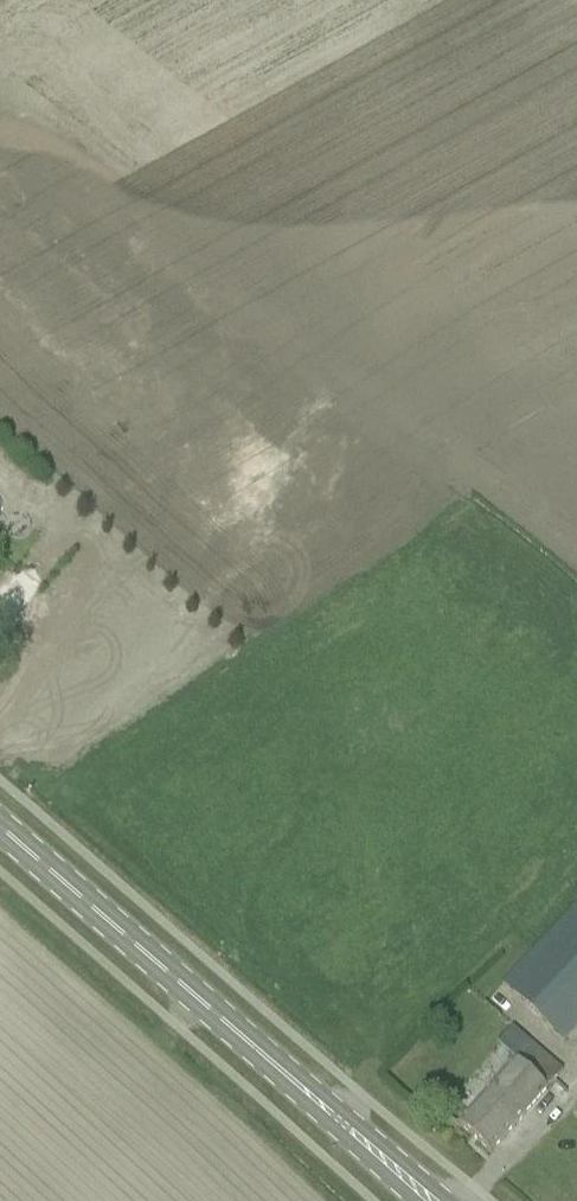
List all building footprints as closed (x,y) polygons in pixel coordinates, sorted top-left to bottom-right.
[(270,476),(259,479),(268,509),(278,506),(270,476)] [(503,990),(562,1046),(576,1030),(576,913),(503,990)] [(529,1045),(474,1109),(459,1127),(491,1155),(506,1137),(562,1073),(529,1045)]
